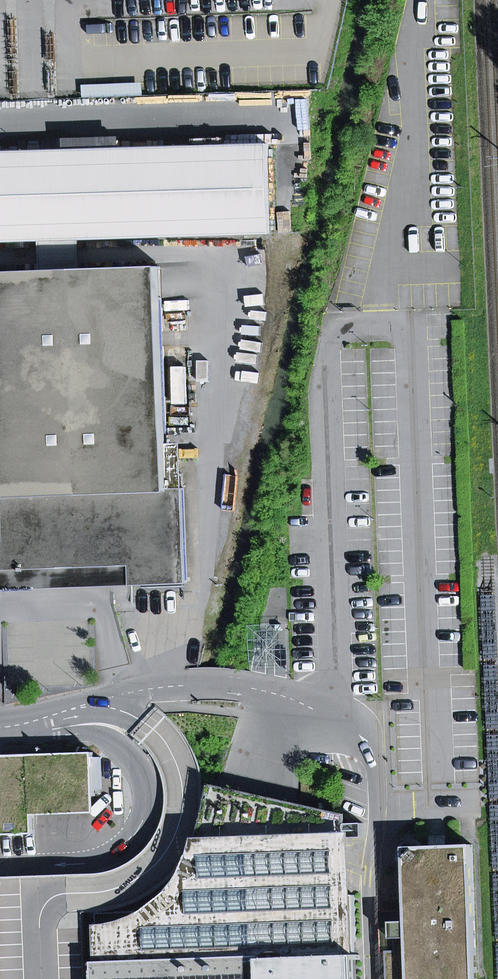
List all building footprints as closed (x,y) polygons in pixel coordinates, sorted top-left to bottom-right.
[(83,98),(143,95),(143,85),(83,87),(83,98)] [(272,234),(269,144),(0,152),(0,242),(40,241),(80,240),(272,234)] [(41,272),(81,270),(80,240),(40,241),(41,272)] [(169,489),(167,444),(161,267),(81,270),(41,272),(0,273),(0,526),(2,570),(22,569),(22,571),(26,571),(26,569),(130,565),(130,584),(186,582),(183,488),(182,488),(169,489)] [(169,489),(182,488),(180,443),(167,444),(169,489)] [(2,588),(130,584),(130,565),(26,569),(26,571),(22,571),(22,569),(2,570),(2,588)] [(33,798),(95,796),(93,752),(0,755),(0,781),(2,835),(34,834),(33,798)] [(347,824),(347,815),(210,782),(201,843),(348,838),(347,824)] [(347,824),(348,838),(364,837),(363,823),(347,824)] [(360,955),(356,955),(355,895),(350,895),(348,838),(201,843),(194,865),(183,884),(171,899),(156,911),(128,912),(99,913),(102,962),(98,962),(99,978),(361,978),(360,955)] [(472,845),(445,846),(444,840),(439,843),(434,846),(417,847),(405,860),(407,910),(407,921),(399,922),(392,922),(392,938),(396,938),(397,951),(387,951),(388,978),(477,978),(472,845)] [(396,938),(392,938),(392,922),(399,922),(407,921),(407,910),(380,911),(382,951),(387,951),(397,951),(396,938)]
